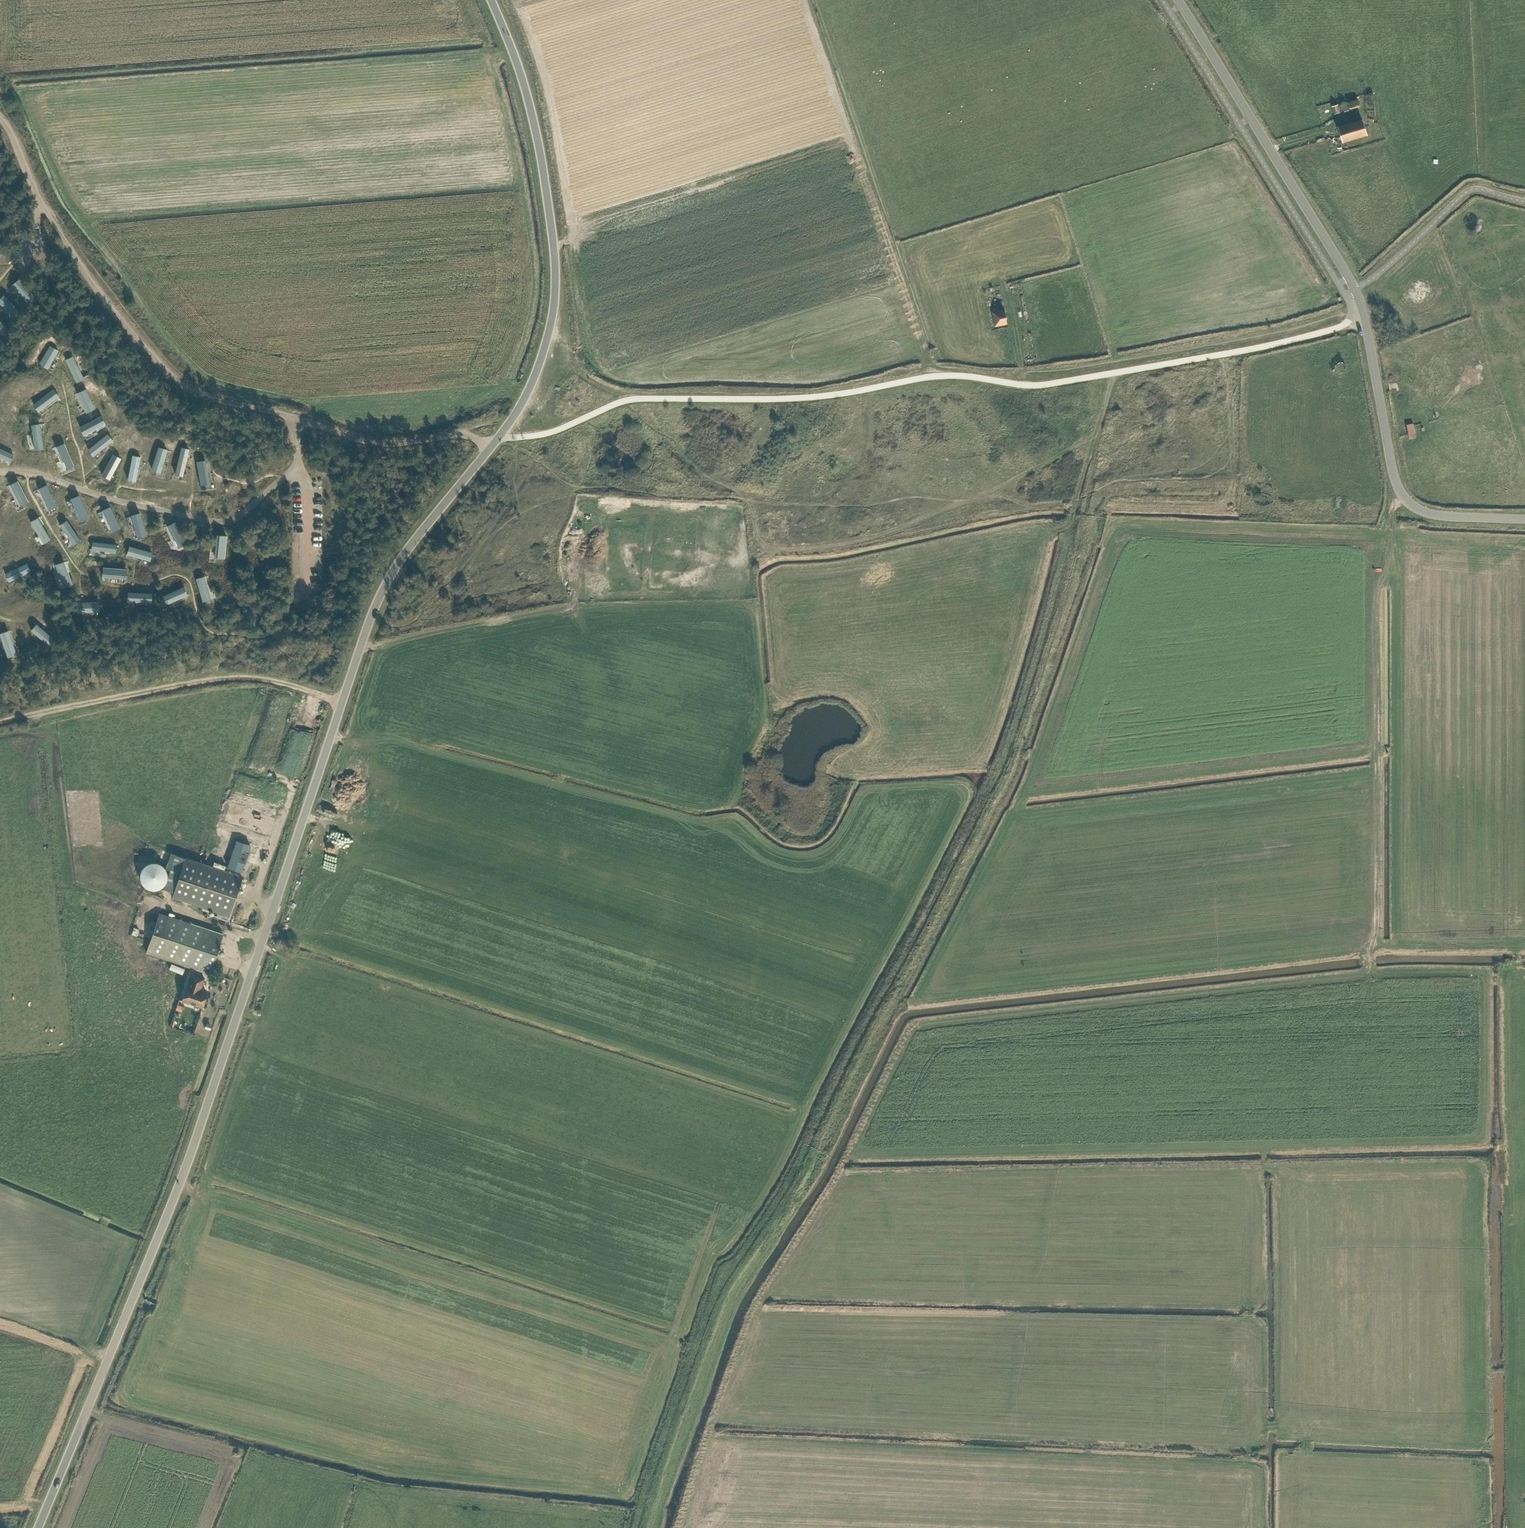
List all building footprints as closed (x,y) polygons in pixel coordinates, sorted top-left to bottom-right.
[(1353,103),(1356,110),(1364,106),(1361,100),(1353,103)] [(1338,104),(1332,106),(1334,114),(1341,112),(1338,104)] [(1362,119),(1338,126),(1343,142),(1367,135),(1362,119)] [(19,278),(12,285),(28,303),(35,297),(19,278)] [(0,298),(0,304),(14,318),(21,312),(3,295),(0,298)] [(1004,309),(992,311),(995,325),(1007,323),(1004,309)] [(4,336),(10,329),(0,321),(0,332),(4,336)] [(59,351),(50,345),(38,364),(48,369),(59,351)] [(73,356),(65,359),(76,382),(84,379),(73,356)] [(53,389),(33,404),(38,411),(59,396),(53,389)] [(86,389),(77,393),(86,413),(95,408),(86,389)] [(101,416),(80,427),(84,436),(105,424),(101,416)] [(40,424),(31,425),(35,451),(44,450),(40,424)] [(1419,424),(1411,426),(1414,440),(1422,439),(1419,424)] [(113,441),(108,434),(88,450),(93,456),(113,441)] [(64,444),(56,447),(66,470),(74,467),(64,444)] [(168,450),(158,447),(151,471),(160,473),(168,450)] [(189,449),(181,447),(175,475),(183,476),(189,449)] [(10,463),(14,455),(0,448),(0,458),(10,463)] [(113,454),(101,476),(109,480),(121,458),(113,454)] [(141,457),(132,456),(127,481),(136,482),(141,457)] [(206,460),(197,462),(201,486),(210,484),(206,460)] [(18,481),(9,485),(20,506),(29,502),(18,481)] [(46,485),(38,489),(48,511),(57,507),(46,485)] [(79,496),(70,499),(80,521),(89,518),(79,496)] [(110,507),(101,510),(112,533),(121,529),(110,507)] [(140,513),(131,516),(137,539),(147,537),(140,513)] [(38,518),(30,522),(43,544),(51,540),(38,518)] [(67,520),(60,525),(73,545),(81,541),(67,520)] [(175,522),(166,526),(178,549),(186,545),(175,522)] [(227,536),(217,535),(215,558),(225,559),(227,536)] [(117,545),(92,542),(92,550),(116,553),(117,545)] [(153,553),(129,546),(127,555),(150,561),(153,553)] [(64,562),(55,564),(64,588),(73,585),(64,562)] [(27,564),(5,574),(9,582),(31,571),(27,564)] [(127,570),(103,567),(102,577),(127,579),(127,570)] [(205,576),(196,579),(203,603),(211,600),(205,576)] [(184,587),(162,597),(166,606),(188,595),(184,587)] [(152,594),(128,593),(128,603),(134,603),(134,602),(152,603),(152,594)] [(99,602),(77,603),(77,613),(100,613),(99,602)] [(37,624),(31,630),(49,645),(54,638),(37,624)] [(0,633),(0,634),(8,657),(17,654),(9,630),(0,633)] [(170,870),(163,889),(174,892),(179,877),(185,858),(171,853),(169,857),(170,857),(166,869),(170,870)] [(174,892),(172,897),(229,917),(242,877),(186,857),(185,858),(179,877),(174,892)] [(159,913),(146,952),(210,974),(223,934),(159,913)] [(186,986),(181,1000),(201,1007),(206,993),(196,989),(198,986),(201,987),(204,978),(191,974),(187,986),(186,986)]
